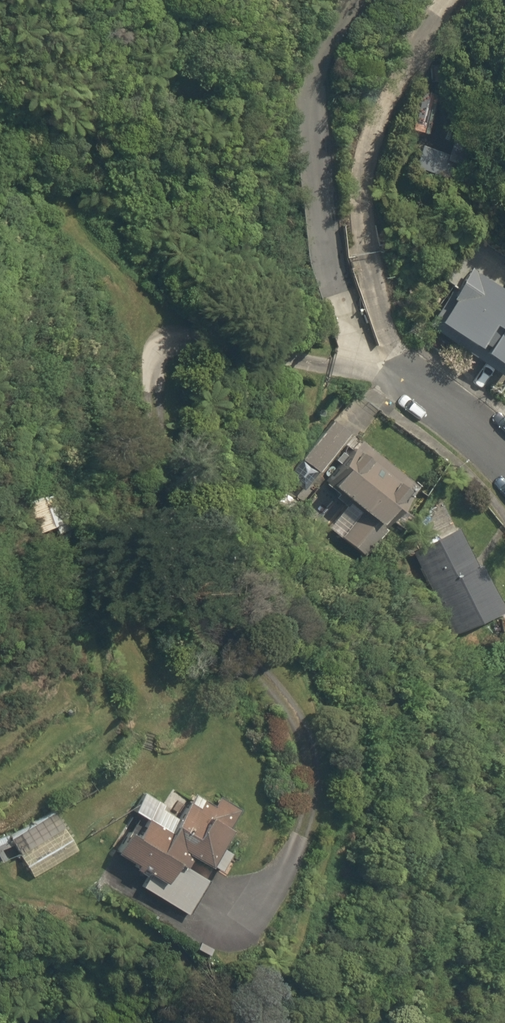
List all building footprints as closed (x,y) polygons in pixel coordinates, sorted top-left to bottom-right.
[(401,198),(428,122),(418,119),(419,115),(413,113),(385,193),(401,198)] [(473,247),(422,317),(494,369),(504,353),(504,270),(473,247)] [(331,420),(295,474),(308,483),(315,472),(321,475),(350,432),(331,420)] [(381,529),(415,487),(359,441),(324,484),(337,495),(334,499),(345,508),(348,505),(359,513),(339,537),(361,556),(382,530),(381,529)] [(296,515),(305,501),(288,491),(279,504),(296,515)] [(72,529),(59,494),(28,505),(38,534),(56,528),(58,533),(72,529)] [(411,553),(453,637),(504,611),(481,566),(477,568),(458,530),(411,553)] [(142,887),(189,916),(211,882),(184,866),(192,853),(213,867),(234,833),(229,829),(241,810),(220,797),(213,809),(194,798),(170,835),(168,833),(176,820),(160,810),(164,805),(145,794),(134,812),(137,813),(114,850),(136,864),(132,869),(147,878),(142,887)] [(77,849),(53,807),(0,838),(0,853),(14,845),(31,876),(77,849)]
